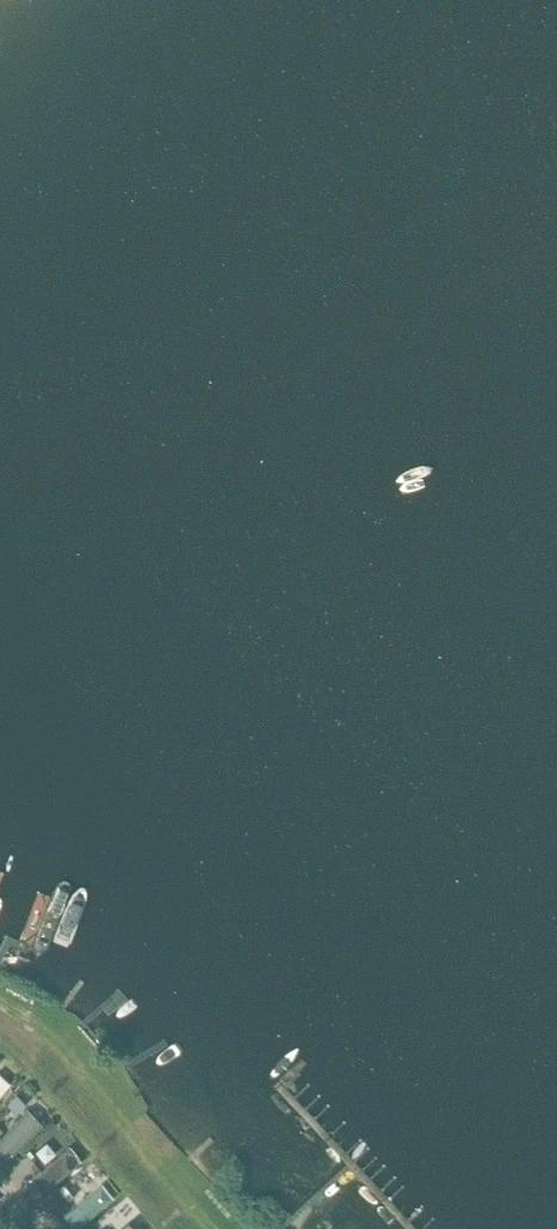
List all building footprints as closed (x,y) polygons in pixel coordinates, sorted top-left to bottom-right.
[(0,1139),(0,1158),(4,1162),(40,1128),(26,1114),(0,1139)] [(58,1133),(20,1164),(33,1178),(54,1159),(58,1163),(54,1166),(65,1177),(82,1162),(58,1133)] [(103,1180),(65,1209),(76,1223),(113,1193),(103,1180)]
